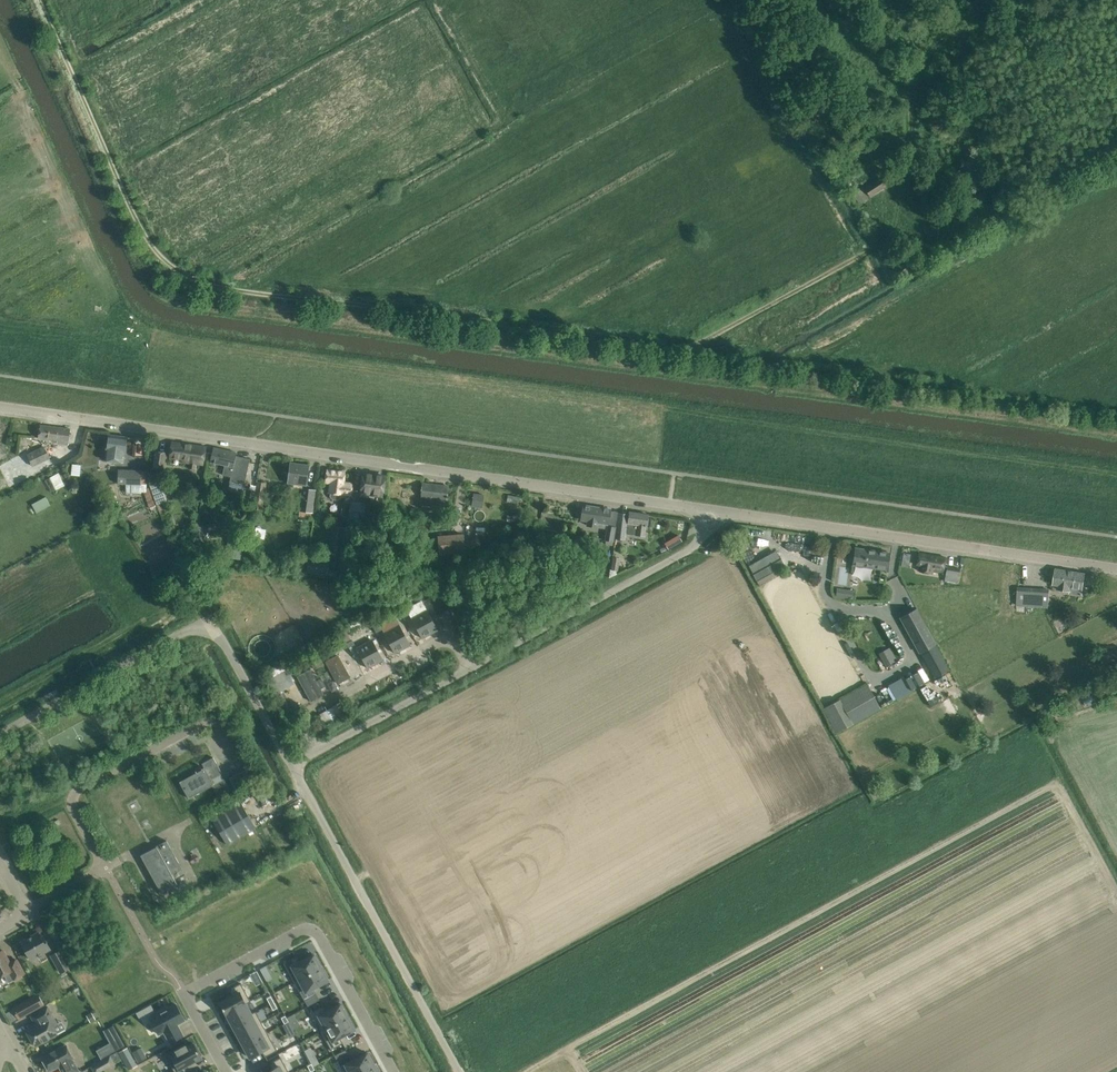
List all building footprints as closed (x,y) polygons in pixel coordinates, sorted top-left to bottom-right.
[(866,188),(872,197),(885,188),(879,179),(866,188)] [(862,190),(854,194),(859,203),(867,198),(862,190)] [(68,444),(69,440),(70,429),(40,425),(39,437),(58,440),(58,443),(68,444)] [(124,460),(125,448),(127,437),(109,435),(106,458),(124,460)] [(203,464),(206,446),(172,442),(170,458),(182,460),(182,461),(189,462),(188,469),(196,470),(197,463),(203,464)] [(45,447),(28,455),(22,458),(23,460),(22,460),(25,467),(28,466),(29,468),(43,461),(46,466),(52,463),(45,447)] [(210,462),(222,465),(225,465),(223,475),(231,477),(230,482),(244,485),(249,460),(236,457),(237,453),(213,448),(210,462)] [(164,470),(167,452),(156,450),(153,469),(164,470)] [(126,465),(144,465),(144,457),(127,456),(126,465)] [(72,475),(81,476),(82,464),(72,463),(72,475)] [(306,484),(307,477),(308,466),(290,463),(288,482),(306,484)] [(141,494),(141,492),(144,492),(150,507),(155,505),(149,488),(147,489),(146,471),(120,470),(119,484),(126,485),(125,492),(141,494)] [(351,497),(351,492),(352,484),(344,483),(345,472),(327,470),(326,479),(330,479),(329,490),(331,490),(330,496),(332,499),(333,500),(337,500),(338,500),(341,498),(341,497),(347,498),(347,496),(351,497)] [(50,476),(56,490),(66,486),(60,472),(50,476)] [(363,473),(360,492),(382,495),(385,476),(363,473)] [(150,484),(157,504),(168,501),(160,481),(150,484)] [(257,481),(252,507),(261,509),(266,483),(257,481)] [(448,486),(422,483),(420,505),(432,506),(432,501),(446,503),(448,486)] [(313,513),(316,491),(302,489),(299,511),(313,513)] [(46,497),(32,504),(37,513),(50,506),(46,497)] [(350,502),(347,527),(351,527),(362,521),(362,519),(363,519),(365,504),(350,502)] [(607,528),(605,544),(612,545),(617,513),(610,512),(610,509),(583,505),(581,519),(589,520),(588,525),(607,528)] [(625,533),(644,536),(647,514),(629,512),(628,522),(626,522),(627,514),(619,513),(616,538),(624,539),(625,533)] [(492,529),(468,542),(471,548),(495,536),(492,529)] [(438,536),(439,555),(465,552),(463,533),(438,536)] [(677,535),(665,543),(669,549),(681,541),(677,535)] [(851,557),(850,561),(851,562),(852,563),(852,565),(886,570),(889,552),(855,547),(854,555),(852,556),(851,557)] [(749,565),(759,583),(788,566),(778,549),(749,565)] [(957,582),(958,580),(960,569),(944,566),(945,557),(918,553),(916,564),(921,565),(919,575),(930,577),(930,573),(932,573),(933,570),(936,571),(936,569),(943,570),(942,574),(945,574),(945,579),(957,582)] [(306,558),(289,556),(287,567),(302,569),(306,558)] [(614,557),(611,569),(618,570),(620,558),(614,557)] [(316,575),(317,562),(308,561),(307,573),(316,575)] [(1053,584),(1057,584),(1056,589),(1072,592),(1072,594),(1081,595),(1085,573),(1056,569),(1053,584)] [(1017,605),(1026,606),(1049,607),(1049,589),(1018,587),(1017,605)] [(849,590),(847,599),(854,600),(855,591),(849,590)] [(916,608),(900,617),(919,653),(935,643),(916,608)] [(426,610),(411,618),(412,620),(422,638),(437,630),(426,610)] [(409,614),(403,617),(406,623),(412,620),(411,618),(409,614)] [(395,653),(410,645),(399,625),(384,633),(395,653)] [(368,668),(383,660),(372,639),(356,648),(368,668)] [(332,652),(329,647),(319,652),(322,658),(332,652)] [(877,652),(883,666),(897,661),(891,647),(877,652)] [(325,664),(322,658),(319,652),(311,657),(309,658),(303,661),(293,667),(293,668),(268,682),(289,720),(295,716),(281,691),(295,684),(290,676),(312,663),(315,669),(325,664)] [(326,662),(337,684),(349,678),(337,656),(326,662)] [(324,693),(310,669),(296,677),(311,701),(324,693)] [(869,682),(825,704),(838,730),(882,708),(869,682)] [(338,705),(320,713),(324,722),(342,713),(338,705)] [(207,768),(216,763),(213,757),(204,762),(207,767),(207,768)] [(222,773),(216,763),(207,768),(207,767),(204,768),(204,767),(201,768),(202,769),(179,782),(188,798),(213,785),(214,784),(211,779),(222,773)] [(247,768),(229,778),(234,787),(252,777),(247,768)] [(225,778),(214,784),(213,785),(218,795),(230,788),(225,778)] [(241,802),(212,819),(227,845),(256,828),(241,802)] [(148,851),(140,855),(161,893),(177,884),(172,874),(182,869),(166,840),(148,850),(148,851)] [(50,948),(49,946),(43,936),(41,937),(38,932),(21,942),(30,959),(50,948)] [(0,951),(0,976),(9,972),(13,979),(24,973),(17,960),(10,963),(3,950),(0,951)] [(60,950),(51,955),(61,972),(70,967),(60,950)] [(296,956),(284,962),(294,981),(321,967),(320,965),(322,964),(317,955),(315,956),(314,954),(299,962),(296,956)] [(321,967),(294,981),(304,1000),(316,994),(313,987),(328,979),(326,977),(328,976),(323,967),(321,968),(321,967)] [(232,995),(219,1002),(226,1014),(246,1003),(250,1001),(241,983),(228,989),(232,995)] [(38,995),(13,1008),(18,1018),(43,1004),(38,995)] [(175,1003),(150,1018),(159,1034),(164,1031),(170,1042),(182,1035),(176,1024),(184,1020),(175,1003)] [(246,1003),(226,1014),(232,1024),(251,1014),(251,1013),(246,1003)] [(322,1005),(310,1012),(315,1020),(321,1031),(347,1016),(346,1014),(348,1013),(343,1004),(341,1005),(340,1003),(326,1011),(322,1005)] [(35,1046),(45,1040),(57,1034),(52,1025),(57,1023),(47,1006),(31,1015),(35,1024),(26,1029),(35,1046)] [(251,1014),(232,1024),(238,1035),(261,1022),(255,1011),(251,1013),(251,1014)] [(92,1012),(86,1015),(90,1022),(95,1019),(92,1012)] [(347,1016),(321,1031),(331,1049),(343,1043),(340,1037),(354,1029),(353,1027),(355,1026),(350,1016),(348,1017),(347,1016)] [(261,1022),(238,1035),(243,1045),(267,1032),(261,1022)] [(267,1032),(243,1045),(250,1057),(261,1050),(265,1056),(277,1050),(267,1032)] [(101,1057),(114,1050),(110,1042),(97,1049),(101,1057)] [(167,1057),(174,1071),(171,1071),(187,1071),(184,1066),(201,1057),(200,1055),(201,1054),(196,1044),(194,1045),(193,1043),(186,1047),(185,1045),(176,1050),(177,1052),(167,1057)] [(79,1070),(72,1058),(73,1058),(66,1044),(42,1057),(49,1071),(60,1065),(62,1069),(61,1070),(62,1071),(76,1071),(79,1070)] [(118,1052),(128,1069),(136,1065),(126,1047),(118,1052)] [(140,1048),(133,1052),(138,1061),(146,1057),(140,1048)] [(345,1049),(334,1055),(337,1061),(348,1055),(345,1049)] [(122,1058),(117,1051),(110,1055),(110,1056),(91,1066),(95,1071),(97,1071),(122,1058)] [(337,1061),(341,1067),(343,1066),(346,1071),(361,1071),(374,1065),(373,1063),(375,1062),(370,1053),(368,1054),(367,1052),(352,1060),(349,1054),(348,1055),(337,1061)] [(267,1071),(289,1071),(281,1057),(268,1063),(272,1069),(267,1071)]
